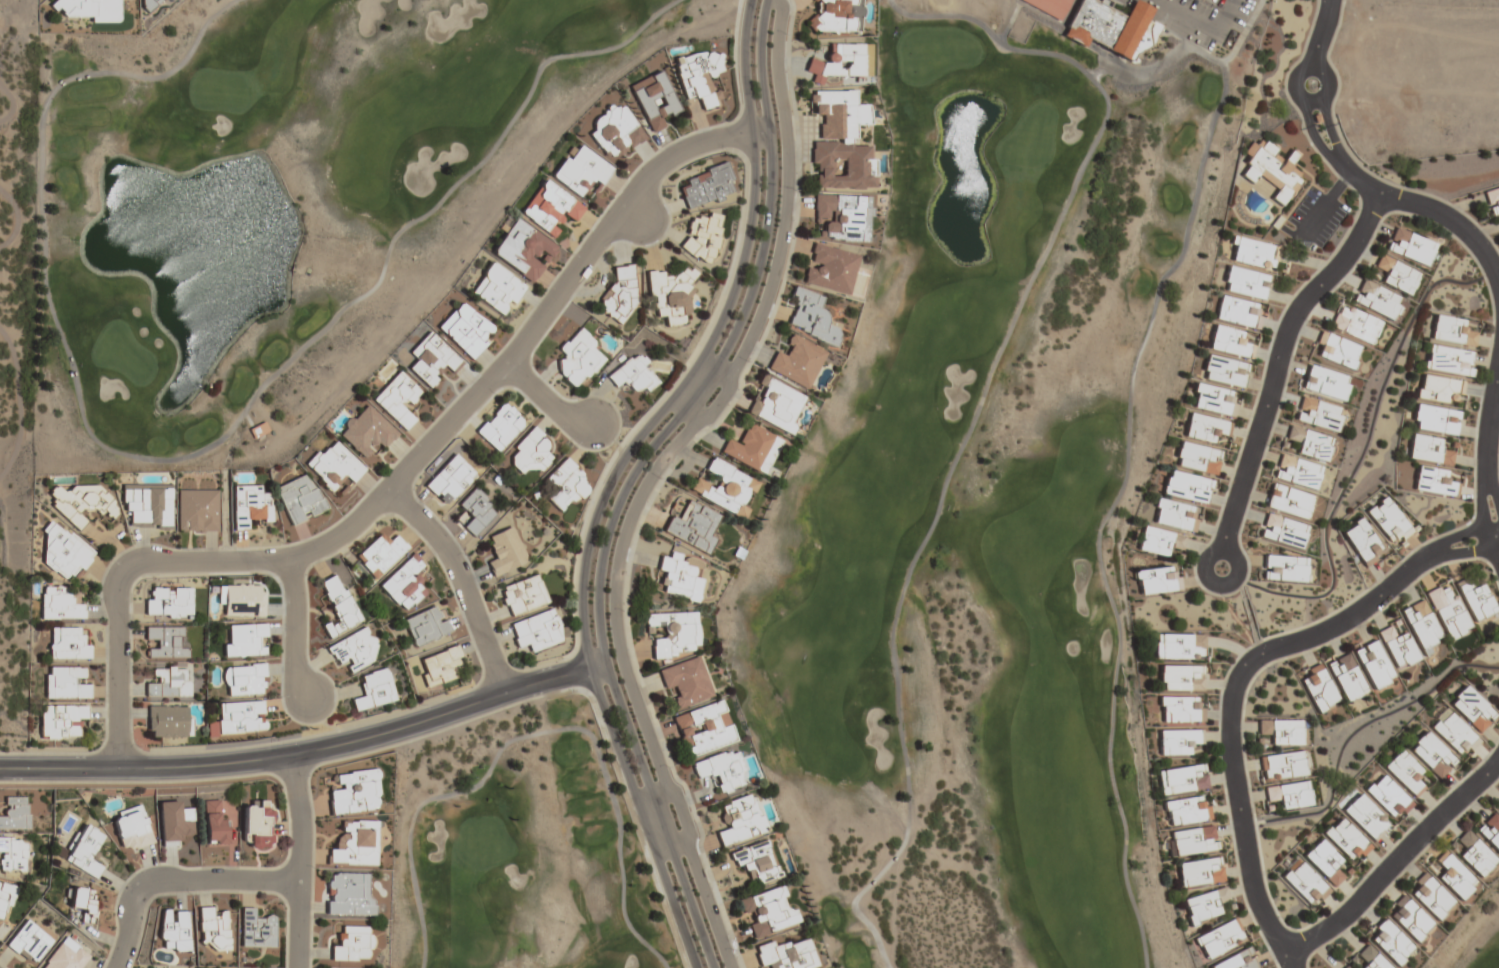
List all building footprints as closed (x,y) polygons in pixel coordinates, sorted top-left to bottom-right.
[(119,0),(57,0),(57,3),(51,3),(51,15),(90,16),(90,23),(119,23),(119,0)] [(860,0),(808,0),(807,31),(858,34),(860,0)] [(1065,26),(1016,0),(1092,0),(1126,17),(1136,1),(1161,12),(1154,25),(1182,39),(1144,74),(1062,36),(1065,26)] [(863,44),(827,44),(827,61),(808,61),(808,85),(822,85),(823,77),(863,78),(863,44)] [(683,100),(697,96),(700,111),(717,107),(710,77),(724,73),(718,49),(674,59),(683,100)] [(661,71),(629,84),(649,134),(664,127),(660,117),(677,110),(661,71)] [(872,189),(871,145),(856,146),(855,126),(866,125),(866,105),(855,105),(855,92),(810,93),(810,117),(819,117),(820,143),(811,143),(812,190),(872,189)] [(646,138),(616,101),(590,123),(595,128),(588,134),(608,159),(619,150),(624,156),(646,138)] [(1281,207),(1298,184),(1301,174),(1292,167),(1297,154),(1290,151),(1285,158),(1261,141),(1258,145),(1251,143),(1243,154),(1248,157),(1243,171),(1240,176),(1251,184),(1257,176),(1259,176),(1276,189),(1272,201),(1281,207)] [(613,169),(574,143),(551,177),(587,203),(597,188),(599,190),(613,169)] [(686,210),(736,194),(726,164),(685,176),(688,187),(680,189),(686,210)] [(585,207),(543,179),(519,215),(552,237),(565,217),(574,223),(585,207)] [(1491,216),(1498,213),(1498,188),(1484,193),(1491,216)] [(869,196),(813,196),(813,228),(823,228),(822,241),(868,242),(869,196)] [(697,216),(677,248),(702,264),(729,224),(710,212),(704,221),(697,216)] [(490,257),(534,283),(558,245),(514,218),(490,257)] [(1433,241),(1393,229),(1386,253),(1426,265),(1433,241)] [(1275,271),(1280,247),(1235,237),(1230,261),(1275,271)] [(859,255),(813,243),(802,284),(848,296),(859,255)] [(1418,272),(1379,256),(1374,268),(1384,273),(1380,284),(1408,295),(1418,272)] [(526,287),(491,262),(469,293),(503,318),(526,287)] [(630,266),(612,267),(614,286),(599,287),(602,322),(636,319),(630,266)] [(1268,276),(1228,267),(1222,290),(1263,299),(1268,276)] [(649,273),(651,318),(664,317),(665,327),(682,326),(681,317),(692,317),(689,272),(664,274),(664,272),(649,273)] [(1388,321),(1399,298),(1362,280),(1351,303),(1388,321)] [(823,298),(800,289),(784,327),(834,346),(841,331),(824,325),(829,314),(819,310),(823,298)] [(1214,320),(1255,329),(1260,305),(1219,296),(1214,320)] [(435,328),(468,359),(494,333),(462,301),(435,328)] [(1330,328),(1369,346),(1379,323),(1340,305),(1330,328)] [(1473,348),(1476,332),(1464,330),(1466,321),(1436,315),(1431,340),(1473,348)] [(1252,345),(1243,344),(1245,332),(1212,326),(1208,351),(1250,358),(1252,345)] [(564,356),(552,369),(574,390),(603,359),(591,348),(596,343),(579,327),(557,350),(564,356)] [(408,369),(427,388),(445,370),(450,375),(461,363),(430,331),(408,353),(416,361),(408,369)] [(1313,355),(1351,371),(1361,348),(1323,332),(1313,355)] [(826,352),(793,335),(783,355),(775,351),(765,371),(807,391),(826,352)] [(1474,353),(1429,346),(1425,369),(1470,377),(1474,353)] [(625,383),(635,398),(659,382),(639,353),(606,376),(615,389),(625,383)] [(1200,379),(1242,388),(1247,365),(1205,355),(1200,379)] [(1349,378),(1308,365),(1301,390),(1342,403),(1349,378)] [(371,400),(404,432),(416,419),(406,409),(422,393),(398,371),(371,400)] [(1463,382),(1421,375),(1417,400),(1448,404),(1450,394),(1461,396),(1463,382)] [(807,396),(763,376),(745,415),(789,436),(807,396)] [(1191,408),(1233,418),(1238,395),(1196,385),(1191,408)] [(1294,420),(1334,433),(1341,409),(1301,397),(1294,420)] [(474,431),(496,453),(526,423),(504,401),(474,431)] [(360,459),(376,443),(382,449),(397,435),(366,403),(335,433),(360,459)] [(1460,411),(1416,406),(1413,430),(1457,435),(1460,411)] [(1184,437),(1215,443),(1217,435),(1228,437),(1231,423),(1188,415),(1184,437)] [(718,453),(763,476),(782,439),(748,421),(737,442),(727,437),(718,453)] [(249,430),(254,440),(269,432),(264,422),(249,430)] [(510,450),(515,455),(507,464),(520,475),(528,467),(536,474),(552,457),(543,450),(550,442),(532,426),(510,450)] [(1285,440),(1298,444),(1295,454),(1325,463),(1332,439),(1289,426),(1285,440)] [(1443,440),(1412,435),(1408,460),(1451,466),(1453,450),(1442,449),(1443,440)] [(365,469),(332,438),(304,467),(329,492),(344,478),(350,484),(365,469)] [(1215,476),(1221,452),(1179,442),(1173,466),(1215,476)] [(422,487),(443,507),(475,474),(454,454),(422,487)] [(1312,492),(1320,467),(1281,455),(1273,479),(1312,492)] [(760,482),(712,456),(704,470),(719,479),(714,488),(696,477),(688,492),(743,522),(750,508),(743,504),(749,492),(753,494),(760,482)] [(544,480),(554,490),(545,500),(560,514),(585,489),(577,481),(583,475),(565,457),(544,480)] [(1456,499),(1459,484),(1446,482),(1448,472),(1418,466),(1413,491),(1456,499)] [(1205,505),(1210,480),(1167,471),(1162,495),(1205,505)] [(323,511),(308,473),(273,488),(289,526),(323,511)] [(79,476),(64,493),(54,485),(46,495),(52,501),(48,506),(76,531),(87,520),(85,518),(93,509),(109,523),(119,512),(79,476)] [(1312,496),(1271,484),(1264,508),(1306,520),(1312,496)] [(130,528),(170,528),(170,485),(122,485),(122,511),(130,511),(130,528)] [(232,530),(251,529),(251,523),(270,523),(270,495),(260,495),(260,486),(231,486),(232,530)] [(493,514),(487,508),(492,502),(474,487),(457,506),(471,518),(463,528),(473,538),(493,514)] [(177,490),(177,532),(218,532),(218,490),(177,490)] [(1366,513),(1393,545),(1412,530),(1385,497),(1366,513)] [(1199,509),(1157,499),(1152,524),(1193,533),(1199,509)] [(719,515),(688,500),(678,520),(670,516),(660,534),(706,557),(715,539),(709,536),(719,515)] [(1258,540),(1299,550),(1305,525),(1264,515),(1258,540)] [(1341,532),(1365,568),(1386,554),(1362,518),(1341,532)] [(35,561),(70,584),(92,551),(48,521),(39,533),(49,540),(35,561)] [(528,562),(512,526),(486,538),(495,558),(486,562),(493,578),(528,562)] [(1185,536),(1143,527),(1138,551),(1169,558),(1171,548),(1182,551),(1185,536)] [(353,558),(374,580),(408,548),(394,534),(387,540),(380,533),(353,558)] [(377,586),(402,613),(425,591),(412,577),(424,566),(412,554),(377,586)] [(1262,581),(1304,584),(1305,558),(1264,556),(1262,581)] [(659,594),(696,603),(702,580),(692,577),(695,565),(660,557),(656,572),(664,574),(659,594)] [(1180,576),(1171,576),(1171,568),(1135,570),(1137,596),(1181,593),(1180,576)] [(361,620),(335,574),(317,583),(337,618),(322,627),(328,639),(361,620)] [(509,618),(548,604),(537,574),(497,589),(509,618)] [(1455,583),(1473,628),(1498,618),(1483,582),(1472,586),(1468,577),(1455,583)] [(1470,633),(1449,582),(1425,592),(1446,643),(1470,633)] [(263,585),(219,585),(219,617),(263,617),(263,585)] [(40,620),(84,620),(84,598),(71,597),(71,586),(40,586),(40,620)] [(144,619),(191,619),(191,587),(152,587),(152,596),(144,596),(144,619)] [(1400,609),(1417,651),(1441,642),(1425,599),(1400,609)] [(451,633),(438,604),(402,620),(415,648),(451,633)] [(509,624),(516,647),(526,644),(529,652),(564,641),(554,609),(509,624)] [(652,660),(675,660),(675,648),(699,648),(698,612),(645,613),(645,627),(663,627),(664,639),(652,639),(652,660)] [(224,624),(224,658),(265,658),(265,624),(224,624)] [(1377,632),(1395,673),(1419,662),(1405,630),(1396,635),(1392,626),(1377,632)] [(146,648),(146,659),(187,659),(187,627),(145,627),(145,640),(155,640),(155,648),(146,648)] [(324,647),(334,668),(345,663),(350,673),(380,658),(365,627),(324,647)] [(87,660),(87,628),(48,628),(48,660),(87,660)] [(1154,661),(1204,661),(1204,634),(1154,634),(1154,661)] [(1372,692),(1395,682),(1375,641),(1353,652),(1372,692)] [(454,668),(463,665),(458,646),(417,658),(426,689),(457,679),(454,668)] [(1325,664),(1345,704),(1368,692),(1348,652),(1325,664)] [(658,669),(665,691),(673,689),(679,708),(713,698),(700,657),(658,669)] [(224,665),(225,696),(265,695),(265,664),(224,665)] [(1338,703),(1320,664),(1298,674),(1316,714),(1338,703)] [(1203,666),(1159,666),(1159,691),(1203,691),(1203,666)] [(189,699),(189,667),(155,667),(155,679),(145,679),(145,699),(189,699)] [(87,701),(87,669),(45,669),(45,701),(87,701)] [(356,675),(361,699),(351,701),(354,711),(395,702),(388,669),(356,675)] [(1448,704),(1479,735),(1498,715),(1467,684),(1448,704)] [(1204,722),(1204,697),(1160,697),(1160,722),(1204,722)] [(736,742),(722,700),(672,716),(685,758),(736,742)] [(218,734),(264,732),(263,701),(216,703),(218,734)] [(39,740),(77,740),(77,718),(87,718),(87,705),(39,705),(39,740)] [(191,706),(147,706),(147,739),(191,739),(191,706)] [(1445,708),(1428,725),(1461,757),(1478,740),(1445,708)] [(1269,746),(1302,746),(1302,720),(1258,720),(1258,735),(1269,735),(1269,746)] [(1190,745),(1201,745),(1201,730),(1159,730),(1159,757),(1190,757),(1190,745)] [(1439,779),(1456,762),(1425,731),(1408,748),(1439,779)] [(736,749),(691,763),(697,782),(715,777),(720,794),(747,786),(736,749)] [(1259,757),(1263,782),(1311,775),(1307,750),(1259,757)] [(1384,767),(1414,797),(1424,788),(1416,780),(1424,772),(1401,750),(1384,767)] [(1157,771),(1160,796),(1208,791),(1205,765),(1157,771)] [(376,769),(336,773),(338,791),(328,792),(330,816),(380,811),(376,769)] [(1403,814),(1413,804),(1382,774),(1365,791),(1393,818),(1399,811),(1403,814)] [(1264,787),(1266,803),(1278,802),(1279,810),(1311,807),(1308,782),(1264,787)] [(753,793),(717,805),(725,829),(715,832),(720,847),(765,832),(753,793)] [(1343,811),(1374,842),(1390,825),(1360,794),(1343,811)] [(1211,822),(1208,796),(1164,801),(1167,827),(1211,822)] [(29,829),(29,797),(3,797),(3,819),(0,819),(0,829),(29,829)] [(194,836),(193,809),(181,810),(180,801),(159,801),(161,847),(182,846),(182,836),(194,836)] [(205,844),(229,844),(229,818),(221,818),(221,801),(205,801),(205,844)] [(243,849),(272,849),(272,801),(243,801),(243,849)] [(152,844),(143,805),(111,813),(120,852),(152,844)] [(1493,813),(1475,830),(1498,855),(1498,819),(1493,813)] [(1340,817),(1323,834),(1347,859),(1353,853),(1358,858),(1369,848),(1340,817)] [(328,865),(375,865),(375,823),(339,823),(339,848),(328,848),(328,865)] [(106,838),(84,825),(63,861),(95,879),(103,866),(93,860),(106,838)] [(1216,850),(1212,825),(1166,833),(1171,858),(1216,850)] [(1480,878),(1497,861),(1466,830),(1455,840),(1464,849),(1457,856),(1480,878)] [(26,838),(0,838),(0,852),(0,872),(26,872),(26,838)] [(782,877),(769,839),(729,853),(736,873),(746,869),(753,887),(782,877)] [(1342,862),(1320,839),(1303,856),(1333,887),(1342,878),(1334,870),(1342,862)] [(1459,901),(1476,885),(1446,852),(1435,863),(1442,870),(1436,876),(1459,901)] [(1181,889),(1226,883),(1222,857),(1177,863),(1181,889)] [(1327,890),(1298,860),(1281,877),(1310,907),(1327,890)] [(326,874),(326,915),(373,916),(374,897),(367,897),(368,874),(326,874)] [(18,888),(0,882),(0,922),(6,924),(18,888)] [(92,926),(100,893),(72,887),(67,908),(81,911),(78,923),(92,926)] [(799,925),(794,907),(787,909),(781,887),(738,899),(742,915),(747,913),(754,938),(799,925)] [(1231,904),(1227,888),(1182,898),(1188,926),(1223,918),(1221,906),(1231,904)] [(1433,927),(1404,898),(1387,916),(1415,945),(1433,927)] [(274,947),(274,917),(252,917),(252,908),(239,908),(239,947),(274,947)] [(197,909),(197,949),(228,949),(228,909),(197,909)] [(188,951),(188,911),(159,911),(159,951),(188,951)] [(1204,960),(1246,941),(1236,918),(1194,937),(1204,960)] [(23,963),(29,957),(35,962),(53,943),(29,919),(4,943),(23,963)] [(1366,939),(1397,967),(1413,949),(1382,921),(1366,939)] [(330,961),(371,961),(372,927),(340,926),(340,948),(331,948),(330,961)] [(760,967),(768,964),(769,967),(817,967),(807,935),(755,951),(760,967)] [(93,960),(66,936),(38,967),(86,967),(93,960)] [(1367,946),(1357,955),(1365,963),(1360,967),(1389,967),(1367,946)] [(1209,967),(1259,967),(1250,948),(1209,967)]
